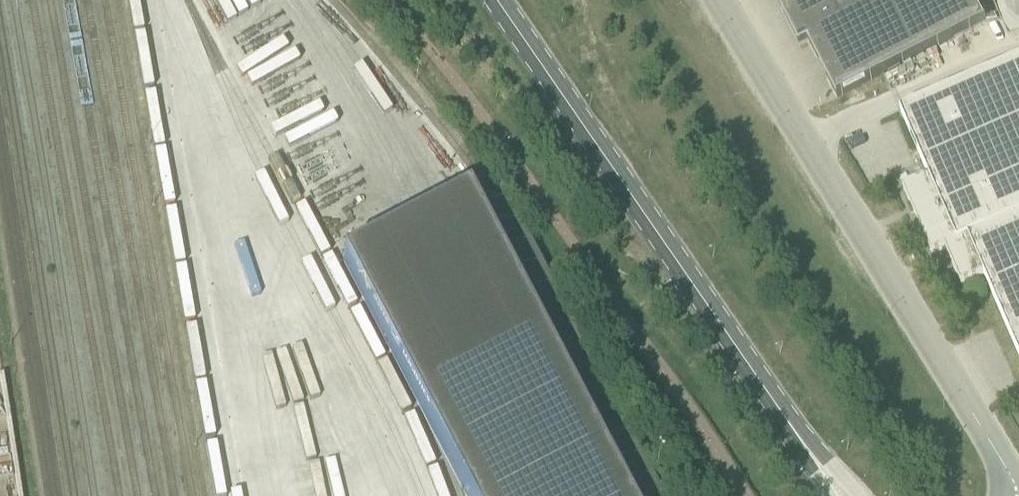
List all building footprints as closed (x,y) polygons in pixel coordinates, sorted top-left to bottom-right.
[(839,98),(885,75),(986,23),(974,0),(778,0),(800,43),(808,38),(818,58),(823,68),(839,98)] [(904,189),(933,256),(946,250),(962,286),(985,277),(1018,355),(1018,62),(901,112),(930,178),(904,189)] [(343,262),(466,495),(625,495),(468,196),(439,212),(425,219),(343,262)]
